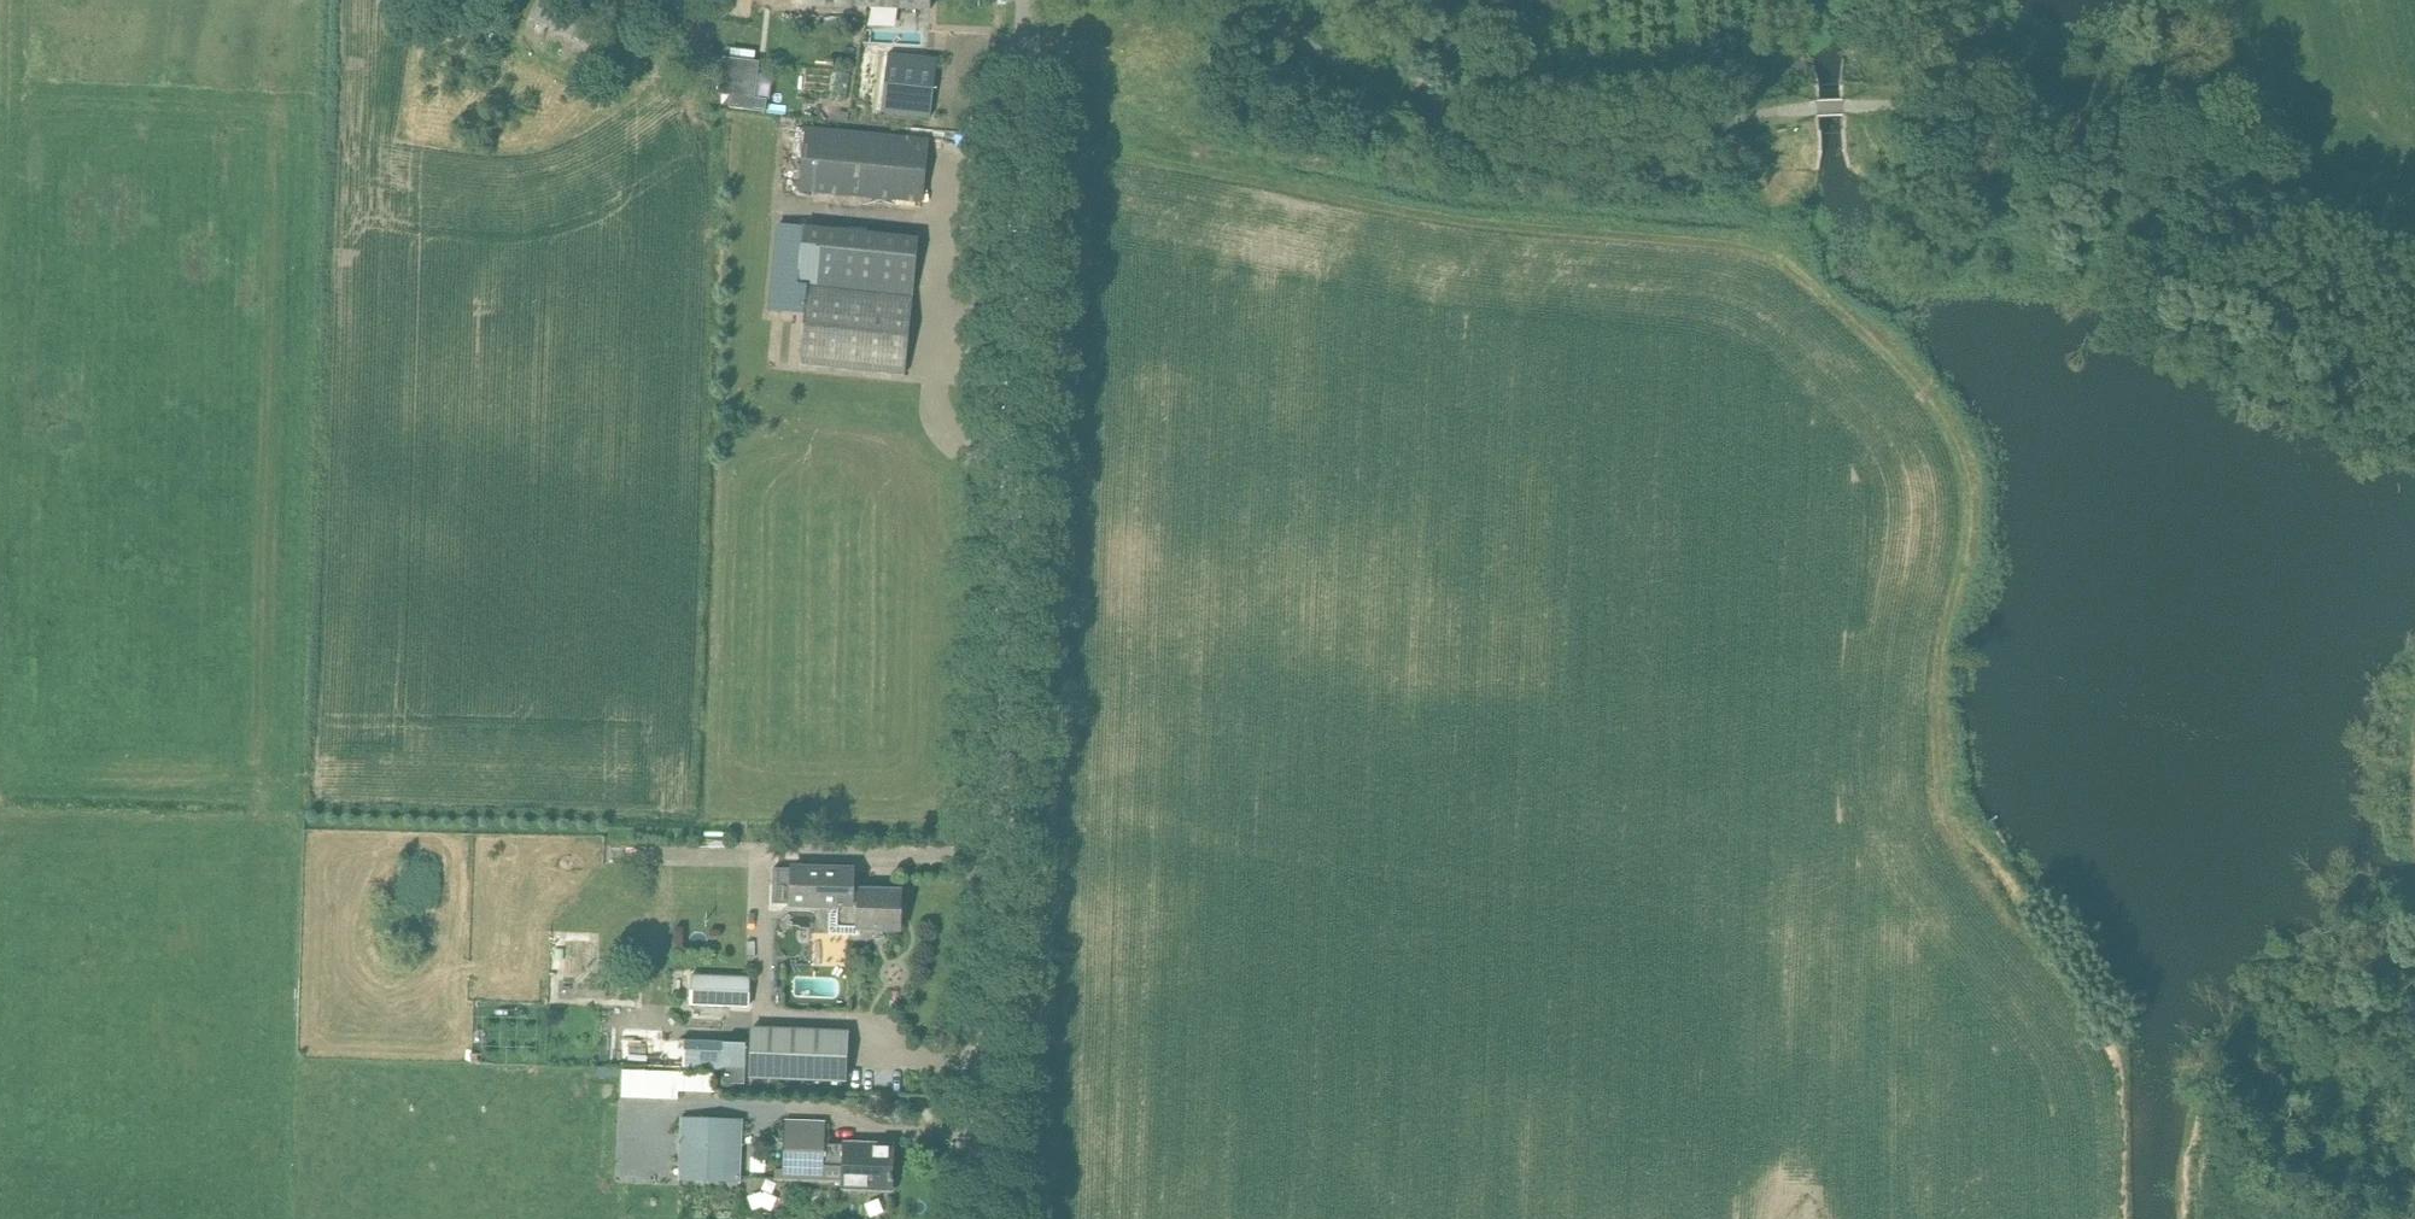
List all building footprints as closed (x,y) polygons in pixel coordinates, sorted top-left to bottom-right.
[(551,0),(540,0),(531,20),(591,46),(601,22),(551,0)] [(931,9),(931,0),(801,0),(801,3),(869,6),(929,9),(931,9)] [(888,54),(881,112),(929,117),(935,59),(888,54)] [(724,58),(720,95),(731,96),(730,108),(766,112),(767,100),(755,98),(759,62),(724,58)] [(929,140),(905,137),(807,127),(800,188),(923,201),(929,140)] [(779,223),(770,309),(805,312),(807,285),(798,284),(798,281),(801,249),(804,226),(779,223)] [(807,285),(913,295),(919,237),(804,226),(801,249),(798,281),(798,284),(807,285)] [(913,295),(807,285),(805,312),(800,364),(906,375),(913,295)] [(791,868),(790,905),(791,905),(791,906),(812,906),(813,906),(813,904),(812,904),(811,904),(811,899),(821,899),(821,906),(822,907),(837,907),(830,913),(830,914),(830,933),(830,934),(858,935),(858,934),(859,928),(867,928),(876,929),(900,929),(901,929),(902,910),(902,892),(885,891),(885,889),(885,888),(874,888),(874,889),(873,891),(854,890),(855,870),(855,869),(854,869),(792,867),(792,868),(791,868)] [(583,980),(582,939),(551,939),(553,1000),(572,999),(571,980),(583,980)] [(720,1027),(720,1006),(746,1007),(747,979),(692,977),(691,1008),(684,1008),(684,1026),(720,1027)] [(751,1077),(822,1080),(846,1081),(848,1033),(753,1029),(751,1077)] [(746,1044),(685,1041),(684,1068),(722,1069),(722,1084),(744,1085),(746,1044)] [(674,1073),(624,1072),(623,1097),(673,1099),(674,1073)] [(784,1121),(783,1179),(783,1180),(823,1181),(841,1182),(841,1187),(841,1188),(842,1188),(869,1189),(870,1189),(870,1188),(870,1184),(892,1185),(893,1185),(893,1184),(894,1146),(894,1145),(893,1145),(826,1143),(827,1122),(827,1121),(826,1121),(785,1120),(784,1120),(784,1121)] [(741,1124),(683,1121),(679,1180),(737,1183),(741,1124)]
